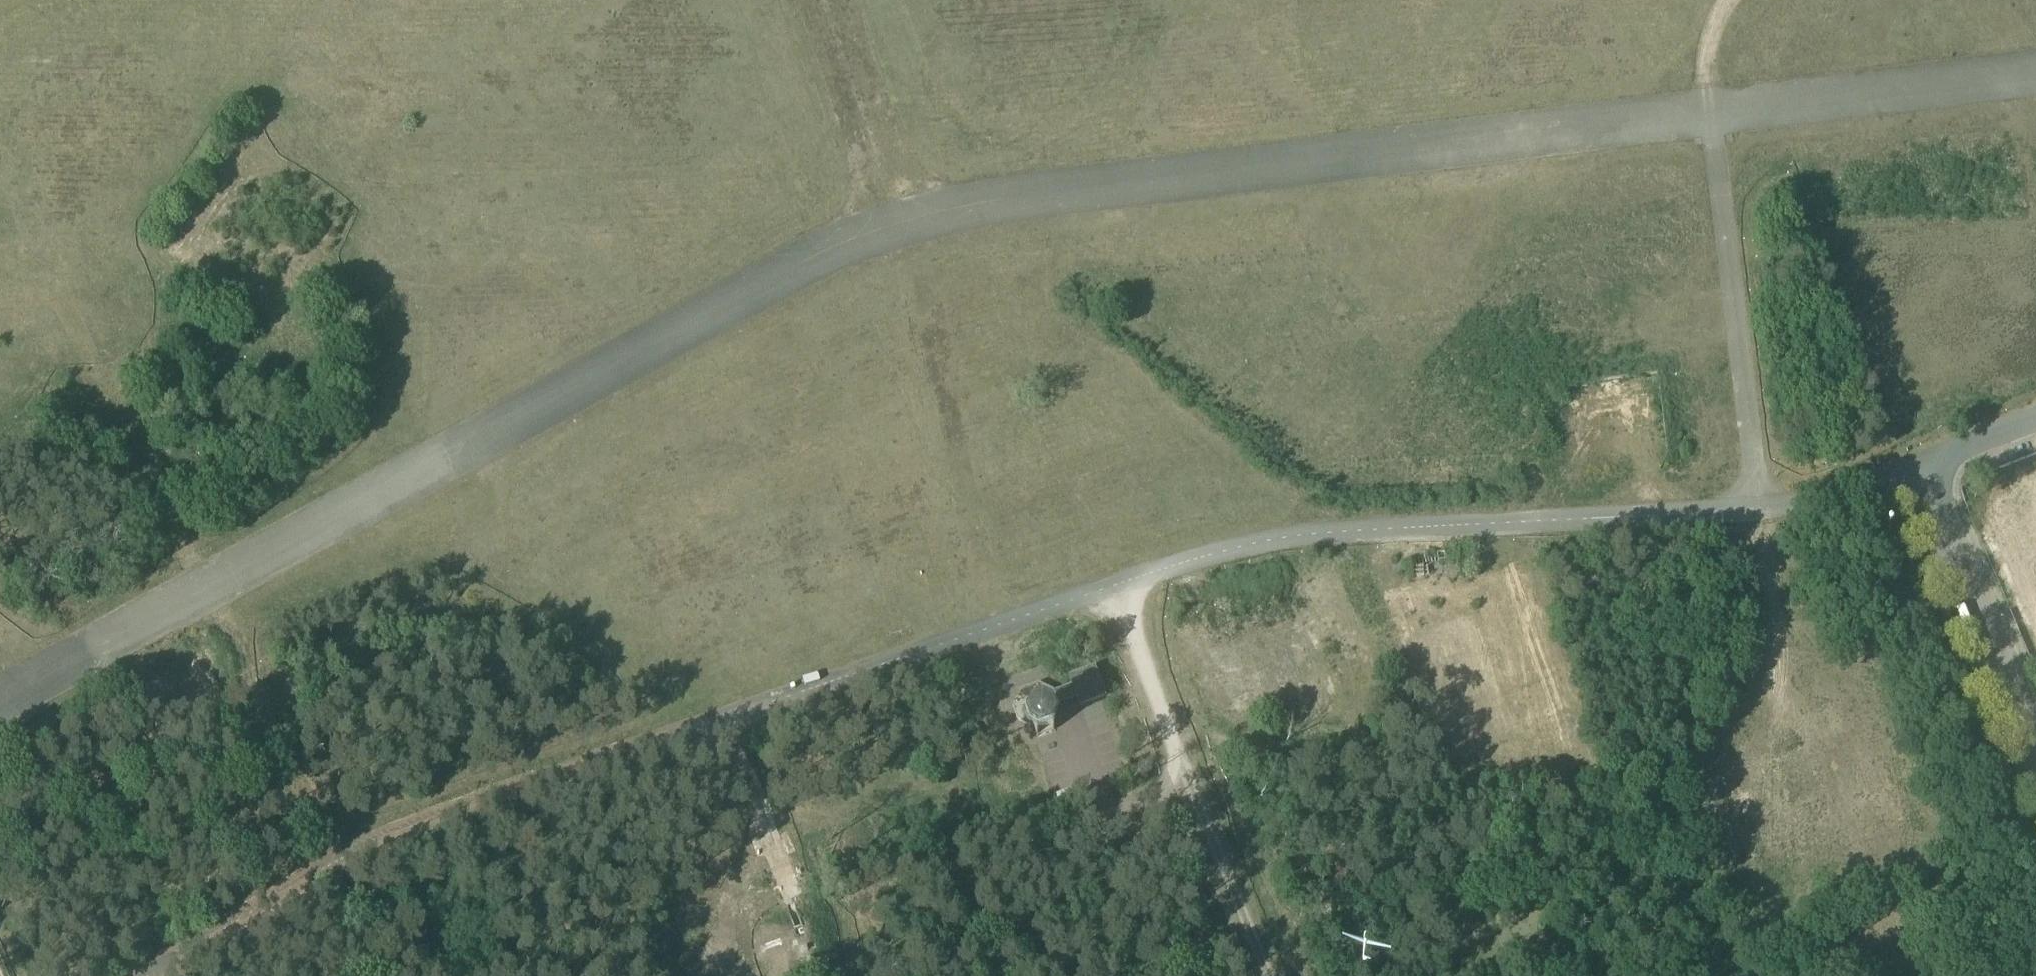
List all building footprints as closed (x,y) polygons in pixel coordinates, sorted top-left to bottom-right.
[(1998,517),(2035,605),(2035,500),(1998,517)] [(1079,707),(1106,698),(1095,667),(1069,676),(1072,685),(1054,692),(1053,691),(1039,684),(1019,691),(1012,705),(1017,721),(1029,729),(1033,728),(1037,738),(1055,733),(1051,722),(1053,721),(1056,714),(1059,708),(1059,706),(1076,700),(1079,707)]
